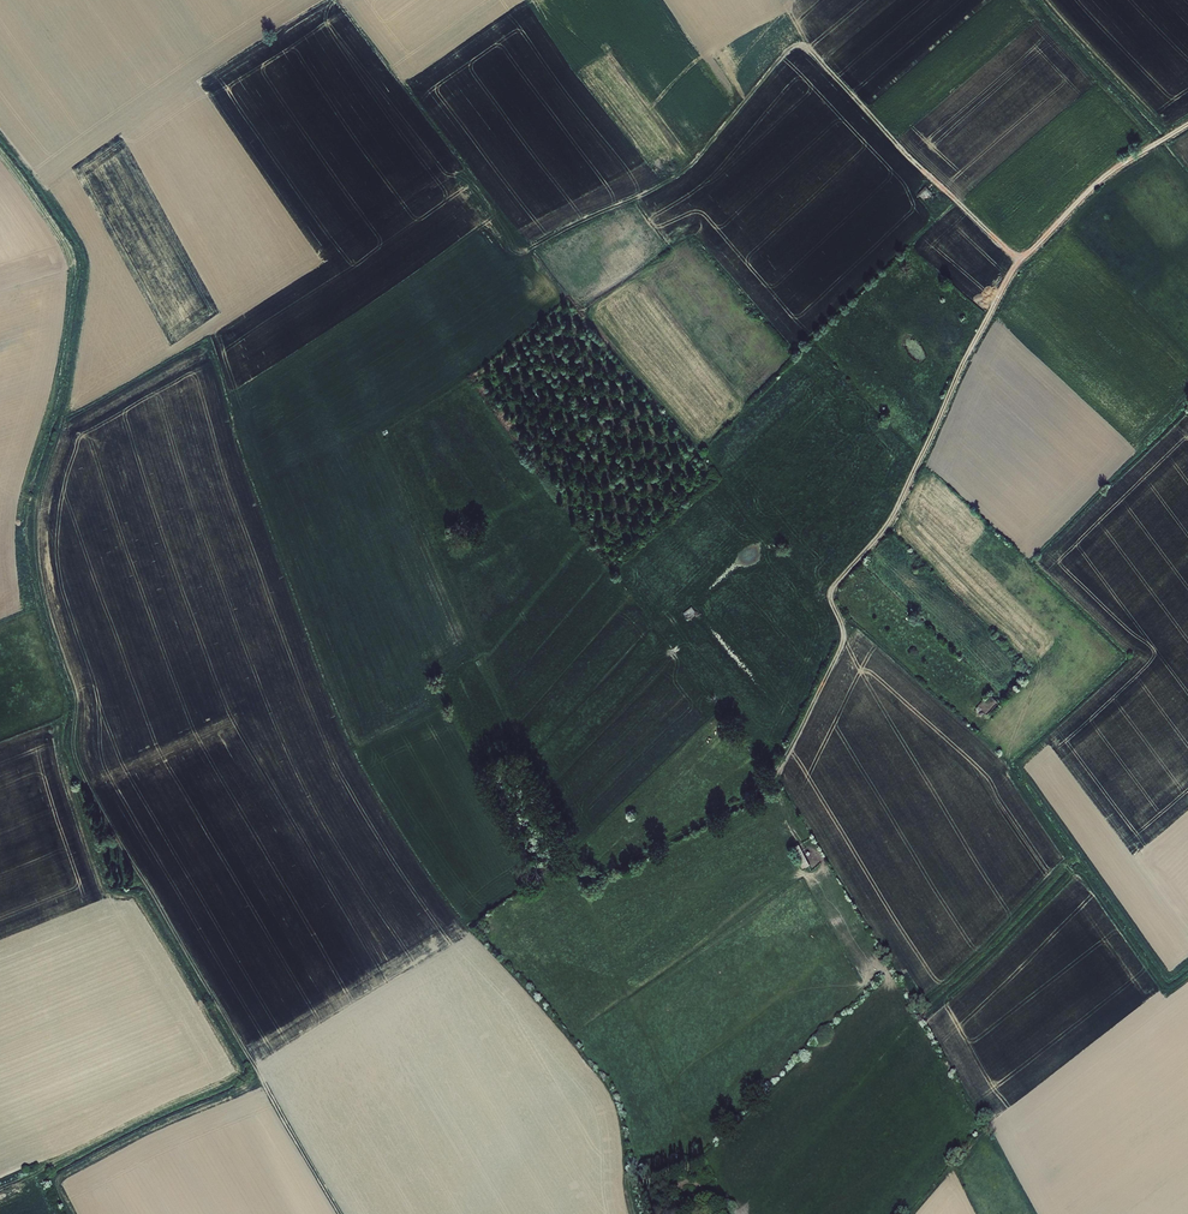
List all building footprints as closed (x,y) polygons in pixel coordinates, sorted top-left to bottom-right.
[(928,181),(917,191),(927,201),(938,191),(928,181)] [(12,333),(9,325),(0,329),(0,330),(2,336),(12,333)] [(691,607),(685,611),(690,618),(696,614),(691,607)] [(989,712),(993,704),(988,702),(986,705),(984,704),(982,709),(989,712)] [(812,861),(801,841),(794,845),(806,865),(812,861)]
